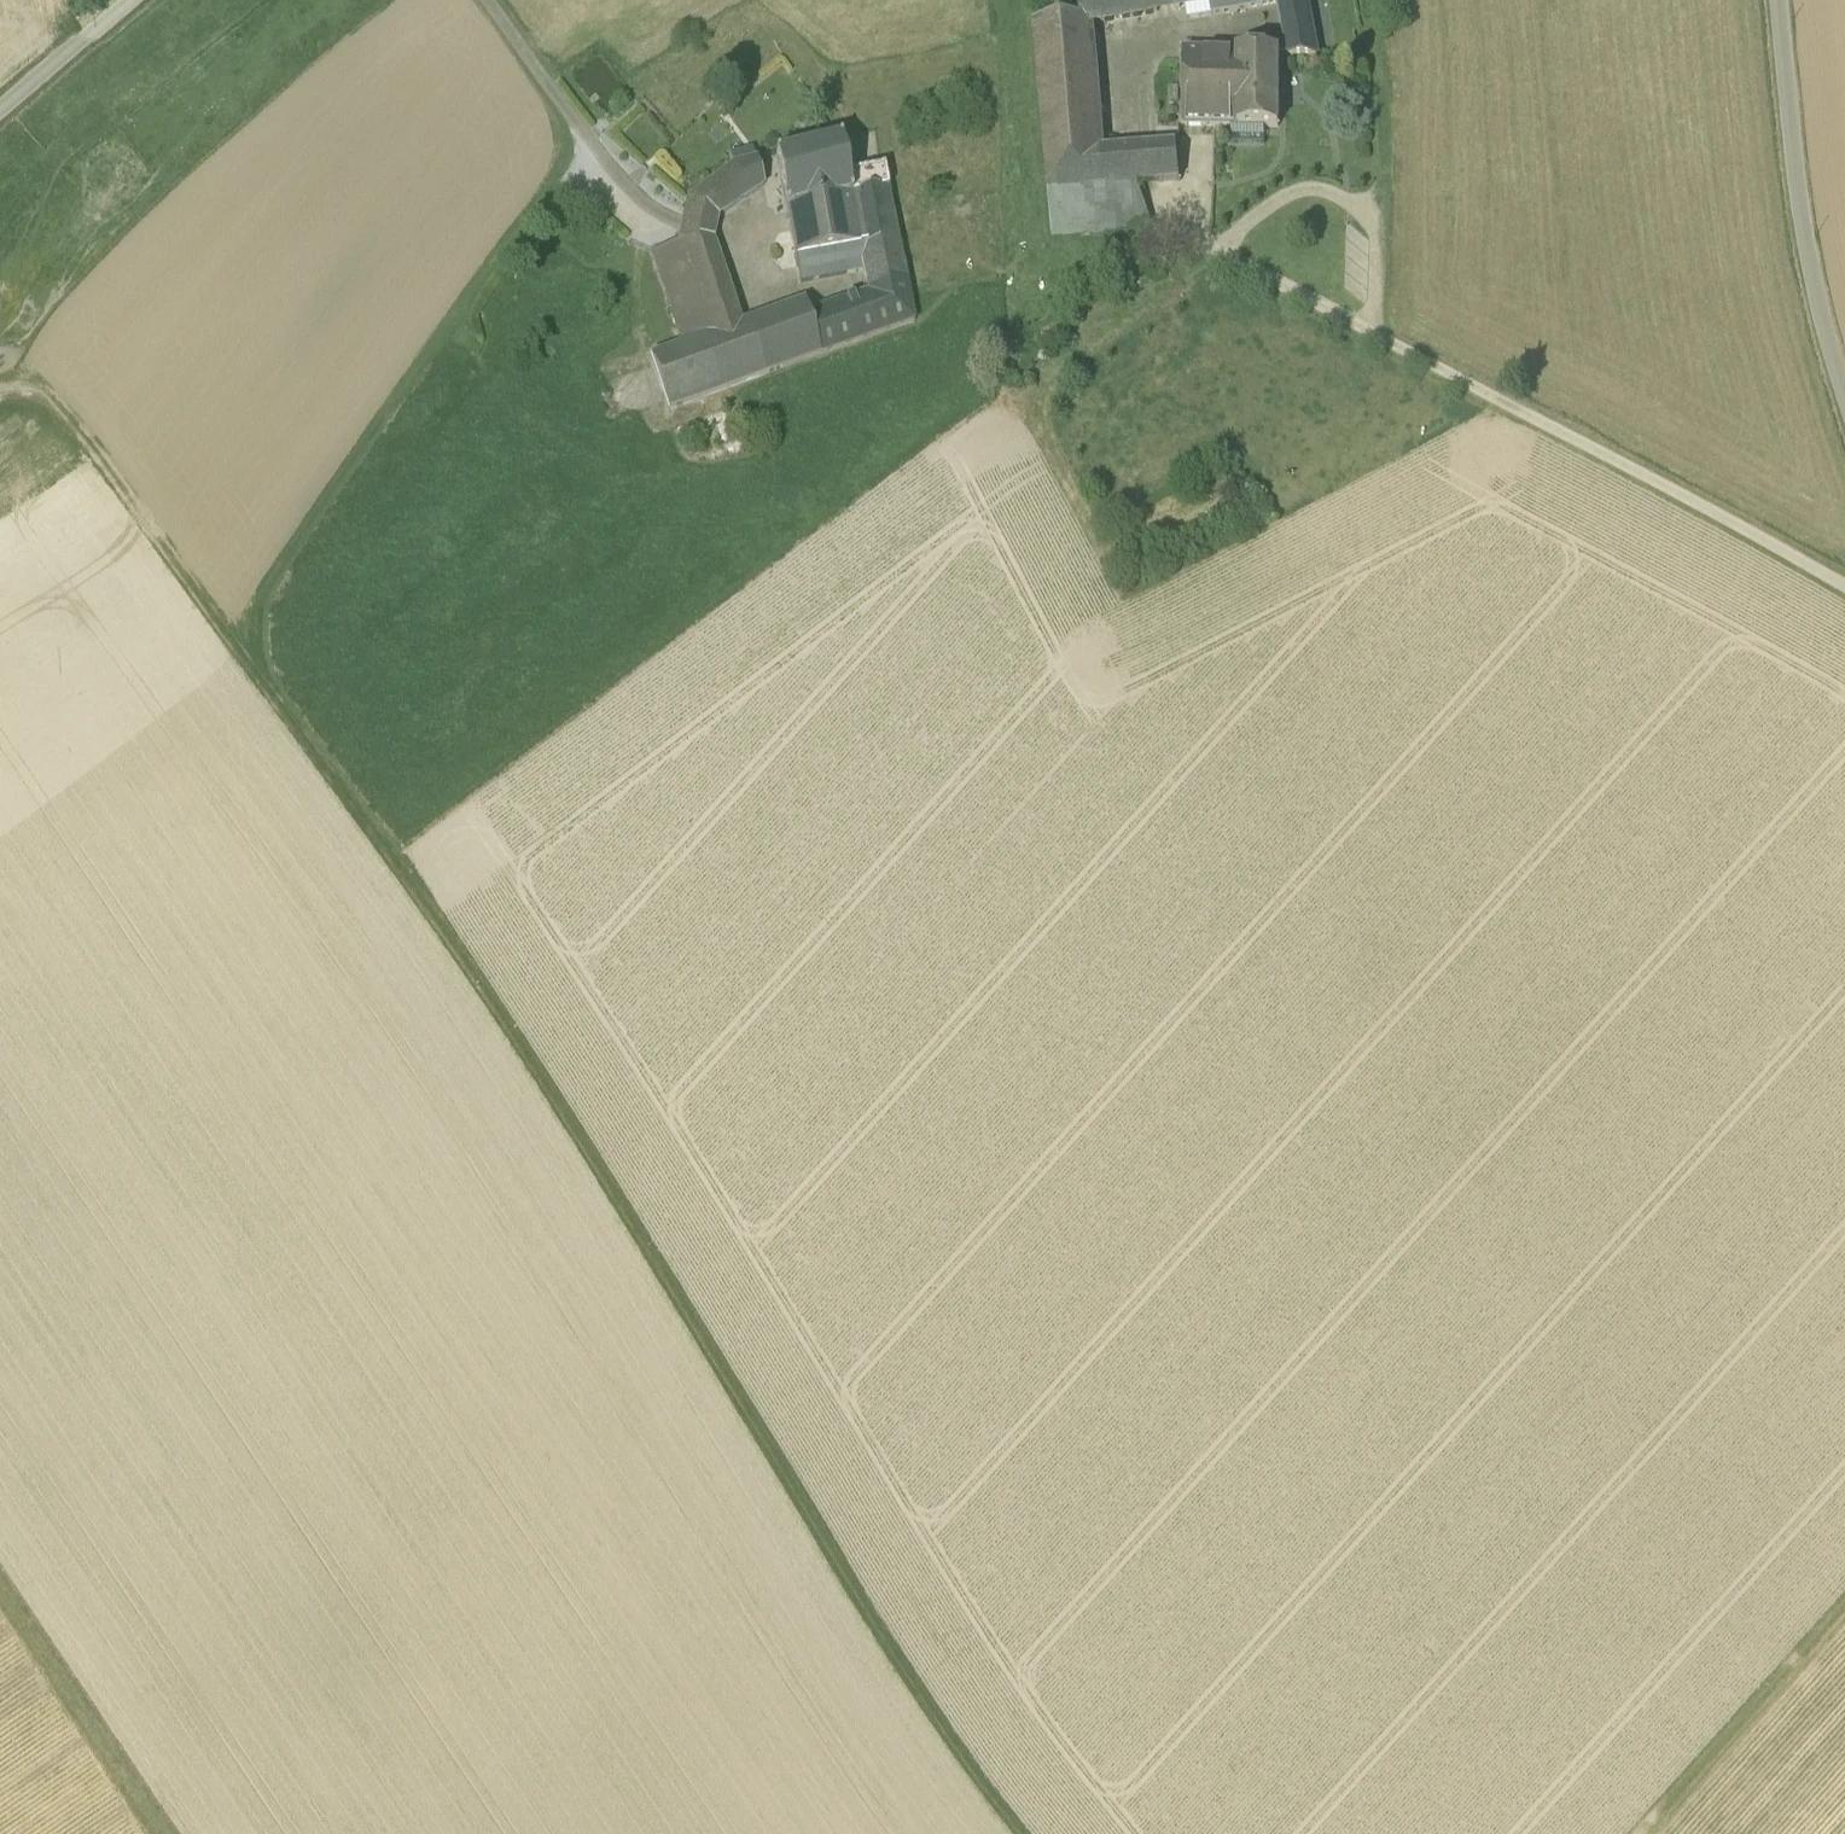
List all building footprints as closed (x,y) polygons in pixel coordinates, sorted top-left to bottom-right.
[(1142,186),(1139,150),(1101,154),(1089,26),(1090,26),(1090,25),(1103,23),(1103,24),(1157,15),(1155,0),(1079,0),(1082,23),(1034,27),(1052,238),(1148,229),(1131,187),(1142,186)] [(1157,15),(1175,12),(1174,0),(1155,0),(1157,15)] [(1175,12),(1192,9),(1194,21),(1279,5),(1289,58),(1318,59),(1307,0),(1174,0),(1175,12)] [(1183,129),(1279,130),(1279,56),(1184,53),(1183,129)] [(786,211),(851,198),(847,177),(840,142),(776,158),(786,211)] [(1177,147),(1157,149),(1160,184),(1180,183),(1177,147)] [(1142,186),(1160,184),(1157,149),(1139,150),(1142,186)] [(733,159),(735,168),(754,163),(752,154),(733,159)] [(756,163),(754,163),(735,168),(732,168),(688,202),(685,215),(716,224),(717,220),(764,188),(756,163)] [(884,170),(847,177),(851,198),(888,191),(884,170)] [(786,211),(795,260),(859,249),(898,241),(888,191),(851,198),(786,211)] [(712,241),(716,224),(685,215),(681,233),(712,241)] [(712,243),(712,241),(681,233),(678,246),(651,255),(682,347),(650,358),(668,410),(914,323),(898,241),(859,249),(863,273),(865,273),(871,293),(814,313),(808,315),(806,308),(805,303),(740,326),(712,243)] [(799,284),(863,273),(859,249),(795,260),(799,284)]
